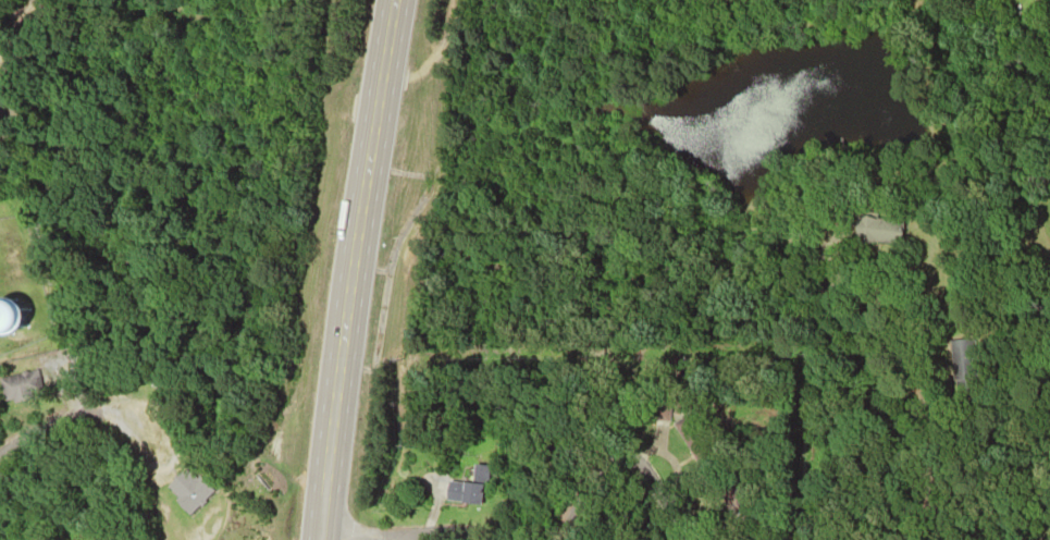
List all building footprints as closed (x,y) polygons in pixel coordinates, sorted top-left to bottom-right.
[(855,217),(901,222),(899,246),(852,241),(855,217)] [(19,335),(19,302),(0,302),(0,335),(19,335)] [(949,340),(973,339),(976,393),(952,395),(949,340)] [(42,395),(37,370),(0,378),(5,403),(42,395)] [(670,422),(691,410),(706,439),(685,450),(670,422)] [(486,465),(473,465),(473,480),(486,480),(486,465)] [(168,487),(187,467),(197,477),(199,475),(215,490),(190,515),(174,500),(177,496),(168,487)] [(449,479),(480,481),(479,503),(447,501),(449,479)] [(728,490),(744,481),(763,517),(746,526),(728,490)]
